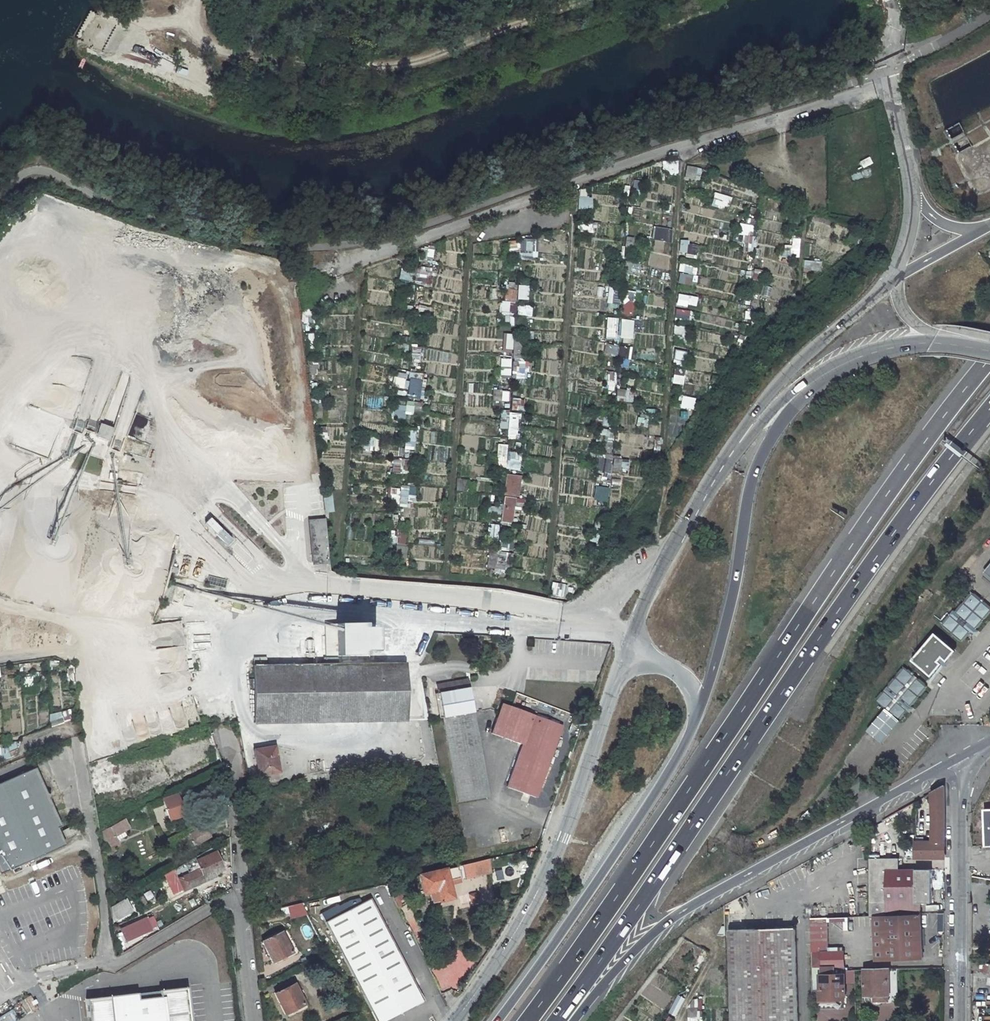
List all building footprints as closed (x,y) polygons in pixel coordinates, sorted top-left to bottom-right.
[(678,171),(677,161),(662,162),(663,172),(678,171)] [(684,178),(699,180),(700,167),(685,166),(684,178)] [(591,208),(588,187),(576,189),(579,209),(591,208)] [(714,192),(710,206),(728,210),(731,196),(714,192)] [(591,232),(591,220),(581,220),(581,232),(591,232)] [(750,236),(752,225),(740,222),(737,234),(750,236)] [(671,242),(672,228),(653,227),(652,240),(671,242)] [(632,249),(633,237),(625,236),(624,248),(632,249)] [(752,251),(752,236),(741,237),(741,252),(752,251)] [(782,257),(798,257),(799,237),(790,237),(790,245),(783,244),(782,257)] [(519,250),(535,251),(535,239),(519,239),(519,250)] [(696,254),(697,242),(679,241),(678,253),(696,254)] [(802,269),(821,270),(821,260),(802,260),(802,269)] [(750,279),(763,281),(765,271),(752,269),(750,279)] [(696,285),(696,275),(678,273),(677,284),(696,285)] [(516,284),(505,284),(504,301),(515,301),(516,284)] [(517,299),(528,299),(528,285),(517,284),(517,299)] [(606,302),(617,303),(620,287),(608,285),(606,302)] [(769,297),(771,287),(764,285),(762,295),(769,297)] [(632,315),(635,291),(624,289),(621,314),(632,315)] [(696,306),(696,295),(678,295),(677,305),(696,306)] [(499,301),(500,315),(509,315),(508,300),(499,301)] [(516,315),(531,316),(532,306),(517,305),(516,315)] [(675,308),(674,317),(688,320),(689,311),(675,308)] [(605,317),(605,338),(617,338),(617,317),(605,317)] [(632,338),(634,320),(621,318),(619,336),(632,338)] [(673,325),(672,333),(684,335),(685,326),(673,325)] [(505,333),(504,348),(512,348),(512,333),(505,333)] [(407,354),(409,344),(400,343),(399,353),(407,354)] [(630,365),(629,345),(604,346),(604,355),(617,355),(618,366),(630,365)] [(671,364),(683,366),(686,351),(674,349),(671,364)] [(652,362),(651,351),(642,351),(643,362),(652,362)] [(615,369),(615,356),(607,356),(607,369),(615,369)] [(499,357),(499,375),(510,374),(510,357),(499,357)] [(515,365),(516,378),(525,378),(524,364),(515,365)] [(639,377),(647,379),(648,370),(640,369),(639,377)] [(403,388),(406,373),(397,372),(395,387),(403,388)] [(420,398),(420,372),(408,372),(408,397),(420,398)] [(614,391),(615,372),(606,372),(606,391),(614,391)] [(672,374),(671,383),(682,384),(683,375),(672,374)] [(617,388),(615,400),(632,402),(633,391),(617,388)] [(678,407),(692,410),(695,398),(681,395),(678,407)] [(511,409),(523,409),(523,398),(511,398),(511,409)] [(412,414),(413,401),(405,401),(404,413),(412,414)] [(403,404),(391,403),(391,417),(403,417),(403,404)] [(124,406),(112,447),(121,450),(133,409),(124,406)] [(643,409),(643,420),(652,419),(652,408),(643,409)] [(20,409),(8,443),(39,454),(44,439),(54,443),(61,423),(20,409)] [(518,438),(517,411),(498,412),(499,428),(506,428),(507,439),(518,438)] [(99,421),(93,435),(107,441),(113,427),(99,421)] [(404,448),(415,449),(415,429),(405,429),(404,448)] [(602,429),(597,469),(610,470),(614,431),(602,429)] [(507,452),(508,444),(498,443),(495,467),(519,469),(521,453),(507,452)] [(628,472),(629,459),(613,457),(612,471),(628,472)] [(503,495),(520,496),(520,474),(504,474),(503,495)] [(400,485),(397,502),(413,505),(416,487),(400,485)] [(607,502),(608,487),(594,485),(592,500),(607,502)] [(325,512),(333,512),(332,493),(324,494),(325,512)] [(504,496),(500,521),(512,523),(516,498),(504,496)] [(307,518),(310,572),(328,571),(325,517),(307,518)] [(232,540),(209,518),(204,523),(227,545),(232,540)] [(488,523),(486,535),(497,537),(499,524),(488,523)] [(398,532),(396,543),(404,544),(405,533),(398,532)] [(500,550),(512,551),(513,540),(501,539),(500,550)] [(213,576),(210,582),(221,587),(224,581),(213,576)] [(551,586),(551,594),(571,593),(571,585),(551,586)] [(958,619),(955,617),(943,631),(958,644),(967,644),(975,633),(978,636),(989,621),(989,613),(974,598),(958,619)] [(154,648),(157,674),(187,671),(184,640),(183,640),(181,621),(153,624),(155,639),(171,637),(171,647),(154,648)] [(355,624),(356,654),(356,655),(361,655),(361,651),(373,651),(372,627),(360,627),(360,623),(355,624)] [(345,624),(324,624),(324,656),(347,655),(347,654),(356,654),(355,624),(345,624)] [(929,641),(913,660),(930,674),(940,662),(937,660),(940,655),(945,659),(953,649),(946,643),(929,641)] [(355,721),(406,720),(405,662),(354,663),(355,721)] [(253,723),(355,721),(354,663),(271,664),(271,673),(263,674),(264,720),(253,720),(253,723)] [(253,720),(264,720),(263,674),(271,673),(271,664),(253,665),(253,680),(253,688),(253,720)] [(980,664),(972,671),(978,678),(986,670),(980,664)] [(927,686),(918,678),(904,667),(876,701),(886,709),(868,731),(882,742),(900,720),(899,720),(907,710),(911,706),(927,686)] [(458,802),(488,797),(473,712),(468,680),(437,685),(443,717),(458,802)] [(507,787),(536,797),(558,738),(562,726),(535,715),(502,704),(492,733),(523,744),(507,787)] [(183,708),(174,708),(175,723),(184,722),(183,708)] [(49,721),(51,727),(63,723),(61,717),(49,721)] [(202,737),(200,731),(181,737),(183,742),(202,737)] [(172,745),(170,740),(158,744),(160,749),(172,745)] [(151,753),(160,749),(158,744),(149,747),(151,753)] [(259,775),(279,772),(275,746),(256,750),(257,758),(256,759),(259,775)] [(99,796),(123,789),(114,757),(90,765),(99,796)] [(436,766),(435,759),(428,759),(428,767),(436,766)] [(0,782),(0,875),(65,846),(58,827),(62,825),(57,814),(50,798),(51,794),(47,792),(36,766),(36,767),(0,782)] [(856,794),(865,782),(859,778),(850,790),(856,794)] [(945,857),(945,845),(945,785),(932,792),(933,842),(916,841),(916,857),(945,857)] [(186,806),(184,799),(179,801),(177,794),(162,799),(169,820),(184,815),(181,808),(186,806)] [(904,816),(916,809),(913,803),(901,810),(904,816)] [(149,811),(146,805),(136,811),(138,816),(149,811)] [(123,831),(129,827),(125,818),(102,831),(111,848),(119,843),(117,841),(126,836),(123,831)] [(66,839),(79,832),(75,825),(67,829),(65,826),(61,829),(66,839)] [(196,845),(211,836),(205,825),(190,834),(196,845)] [(496,843),(509,842),(508,828),(495,829),(496,843)] [(216,872),(223,869),(213,847),(174,869),(183,890),(217,875),(216,872)] [(932,869),(898,869),(897,858),(880,858),(880,855),(870,855),(870,916),(875,916),(921,914),(921,903),(932,903),(932,869)] [(466,878),(490,872),(488,859),(463,865),(466,878)] [(450,881),(460,878),(458,866),(447,869),(446,868),(419,874),(424,893),(430,892),(432,891),(433,894),(435,902),(454,898),(450,881)] [(471,903),(478,901),(477,893),(470,895),(471,903)] [(397,894),(392,897),(397,908),(402,905),(397,894)] [(112,921),(131,910),(125,898),(110,907),(112,921)] [(424,1001),(370,898),(324,922),(376,1020),(385,1020),(424,1001)] [(286,906),(290,919),(306,914),(302,901),(286,906)] [(921,914),(875,916),(877,959),(923,957),(921,914)] [(818,947),(827,947),(826,918),(811,918),(812,968),(822,967),(838,967),(837,952),(827,952),(827,950),(818,951),(818,947)] [(725,921),(717,936),(726,935),(725,921)] [(127,941),(140,935),(136,925),(124,930),(124,928),(122,929),(127,941)] [(796,928),(729,930),(732,1020),(798,1020),(796,928)] [(298,953),(287,930),(282,932),(292,952),(281,958),(282,961),(298,953)] [(292,952),(282,932),(262,942),(273,962),(281,958),(292,952)] [(141,937),(140,935),(127,941),(128,944),(141,937)] [(433,966),(444,989),(477,972),(466,949),(433,966)] [(700,968),(703,962),(698,959),(695,966),(700,968)] [(975,962),(973,970),(989,973),(989,964),(975,962)] [(844,999),(845,998),(845,967),(838,967),(822,967),(822,1002),(822,1008),(844,1007),(844,999)] [(875,1001),(898,1000),(897,969),(865,969),(865,995),(875,995),(875,1001)] [(294,984),(275,994),(285,1014),(293,1010),(295,1014),(309,1007),(302,992),(299,994),(294,984)] [(185,987),(153,991),(154,998),(132,1001),(131,995),(81,1001),(84,1020),(189,1020),(185,987)] [(38,1008),(31,995),(27,998),(11,1007),(12,1008),(19,1019),(38,1008)] [(678,1009),(682,1002),(677,1000),(674,1007),(678,1009)] [(12,1008),(0,1016),(0,1020),(16,1020),(19,1019),(12,1008)] [(689,1017),(698,1017),(698,1008),(689,1008),(689,1017)]
